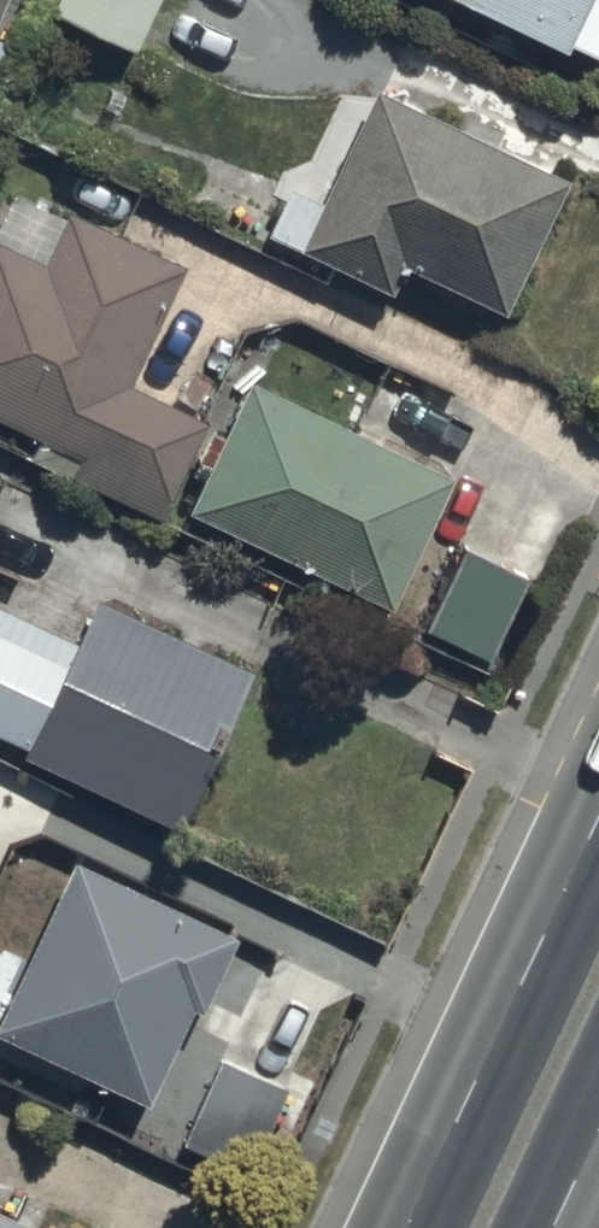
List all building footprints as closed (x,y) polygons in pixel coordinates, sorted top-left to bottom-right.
[(46,4),(132,42),(151,0),(48,0),(46,4)] [(560,44),(563,36),(598,53),(598,0),(468,0),(560,44)] [(11,31),(0,26),(0,57),(11,31)] [(370,82),(294,243),(387,286),(400,259),(500,306),(563,173),(370,82)] [(123,377),(179,263),(62,206),(36,260),(0,243),(0,415),(36,432),(26,454),(151,515),(200,414),(123,377)] [(242,374),(181,503),(387,600),(448,471),(242,374)] [(456,542),(418,625),(485,656),(523,573),(456,542)] [(22,741),(18,751),(171,820),(243,660),(90,591),(71,634),(0,602),(0,731),(22,741)] [(68,856),(0,1004),(0,1033),(142,1099),(188,999),(198,1004),(232,932),(68,856)] [(285,1085),(217,1055),(180,1141),(247,1171),(285,1085)] [(22,1218),(0,1208),(0,1227),(17,1227),(22,1218)]
